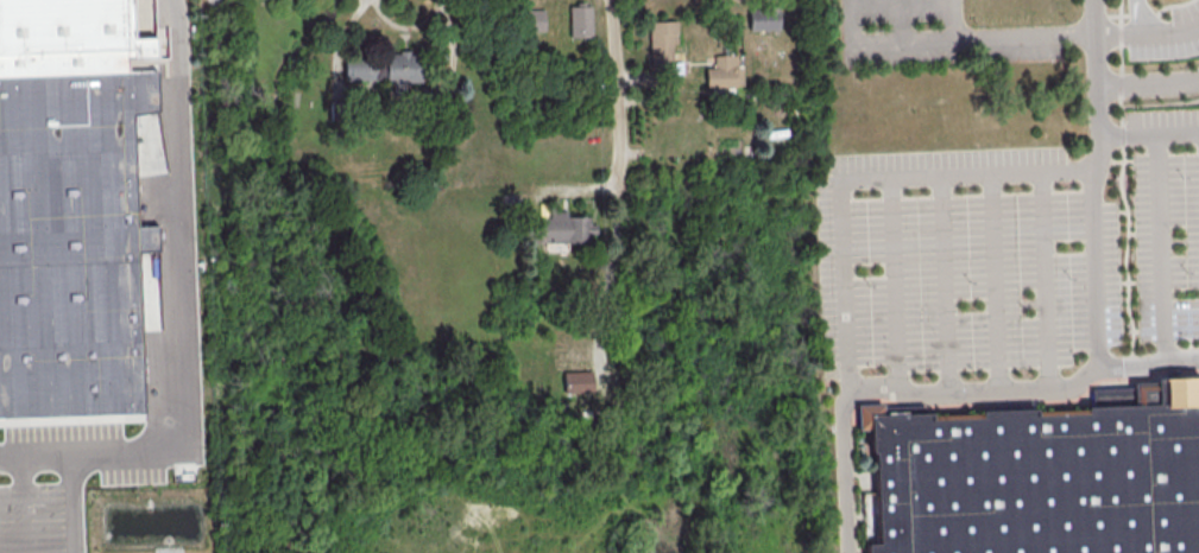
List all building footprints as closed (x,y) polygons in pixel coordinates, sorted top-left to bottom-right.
[(130,74),(0,79),(0,0),(135,0),(137,39),(158,39),(158,61),(128,61),(130,74)] [(569,37),(591,37),(590,5),(569,5),(569,37)] [(779,29),(778,7),(748,7),(748,30),(779,29)] [(544,30),(544,9),(524,9),(525,30),(544,30)] [(648,21),(650,69),(672,68),(671,43),(677,43),(676,20),(648,21)] [(387,90),(406,90),(406,82),(420,82),(419,50),(386,51),(387,90)] [(705,87),(743,86),(742,64),(737,64),(736,54),(713,55),(713,66),(705,67),(705,87)] [(344,79),(380,78),(380,59),(344,59),(344,79)] [(145,414),(0,420),(0,79),(130,74),(158,72),(159,113),(135,116),(145,414)] [(538,241),(593,242),(593,216),(566,215),(566,211),(549,211),(549,203),(539,203),(538,241)] [(593,392),(592,371),(563,371),(564,392),(593,392)] [(1162,380),(1198,379),(1198,552),(873,552),(872,545),(884,545),(881,451),(878,451),(877,431),(862,432),(860,406),(885,405),(885,417),(1138,407),(1137,386),(1162,384),(1162,380)]
